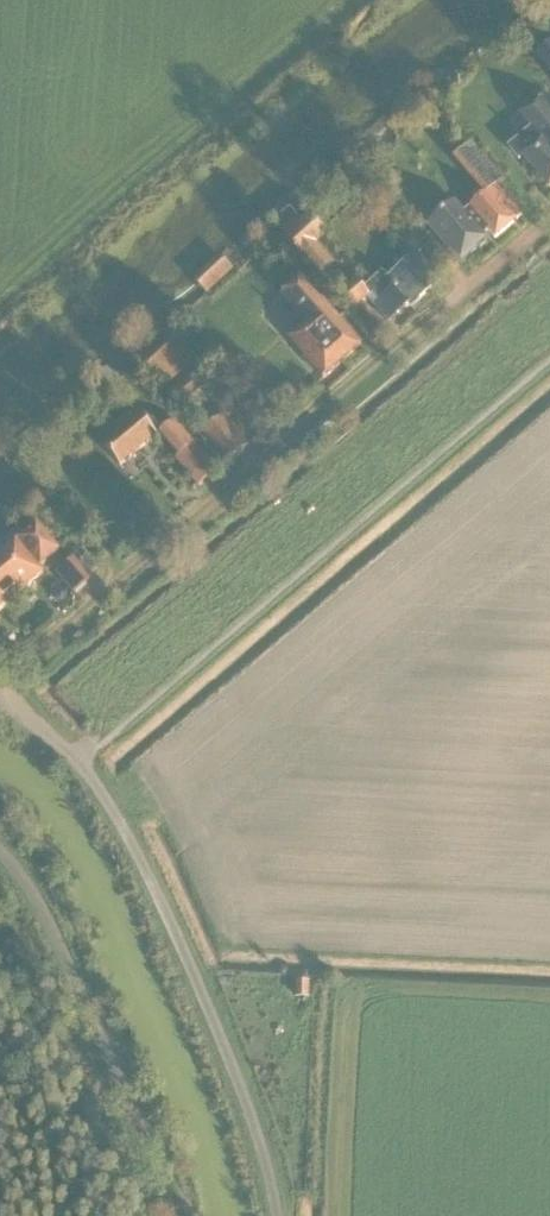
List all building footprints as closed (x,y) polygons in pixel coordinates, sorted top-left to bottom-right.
[(538,59),(549,74),(549,49),(538,59)] [(544,96),(521,114),(533,129),(509,148),(519,161),(525,157),(549,186),(549,103),(544,96)] [(471,144),(457,156),(470,171),(484,159),(471,144)] [(361,196),(373,186),(359,171),(348,180),(361,196)] [(484,237),(490,232),(496,238),(521,217),(495,188),(465,214),(456,203),(430,225),(461,262),(475,250),(474,249),(485,239),(484,237)] [(320,224),(310,213),(297,224),(294,221),(282,232),(321,276),(335,263),(317,245),(327,235),(318,225),(320,224)] [(234,269),(220,254),(194,280),(207,294),(234,269)] [(411,307),(412,308),(441,282),(417,255),(388,281),(382,273),(364,289),(376,303),(373,306),(390,325),(411,307)] [(361,344),(302,279),(283,296),(308,323),(290,339),(325,376),(361,344)] [(370,297),(356,281),(341,295),(354,311),(370,297)] [(160,384),(185,364),(165,339),(140,359),(160,384)] [(186,402),(202,390),(191,376),(175,389),(186,402)] [(121,467),(157,436),(136,411),(113,430),(118,435),(104,446),(121,467)] [(202,433),(228,464),(250,446),(224,415),(202,433)] [(217,471),(194,443),(174,421),(159,434),(179,456),(176,459),(200,487),(217,471)] [(27,510),(18,518),(26,527),(35,519),(27,510)] [(10,549),(0,558),(0,611),(44,575),(40,570),(62,552),(40,524),(17,543),(10,549)] [(93,581),(75,559),(56,574),(75,596),(93,581)] [(297,983),(297,999),(310,999),(310,983),(297,983)]
